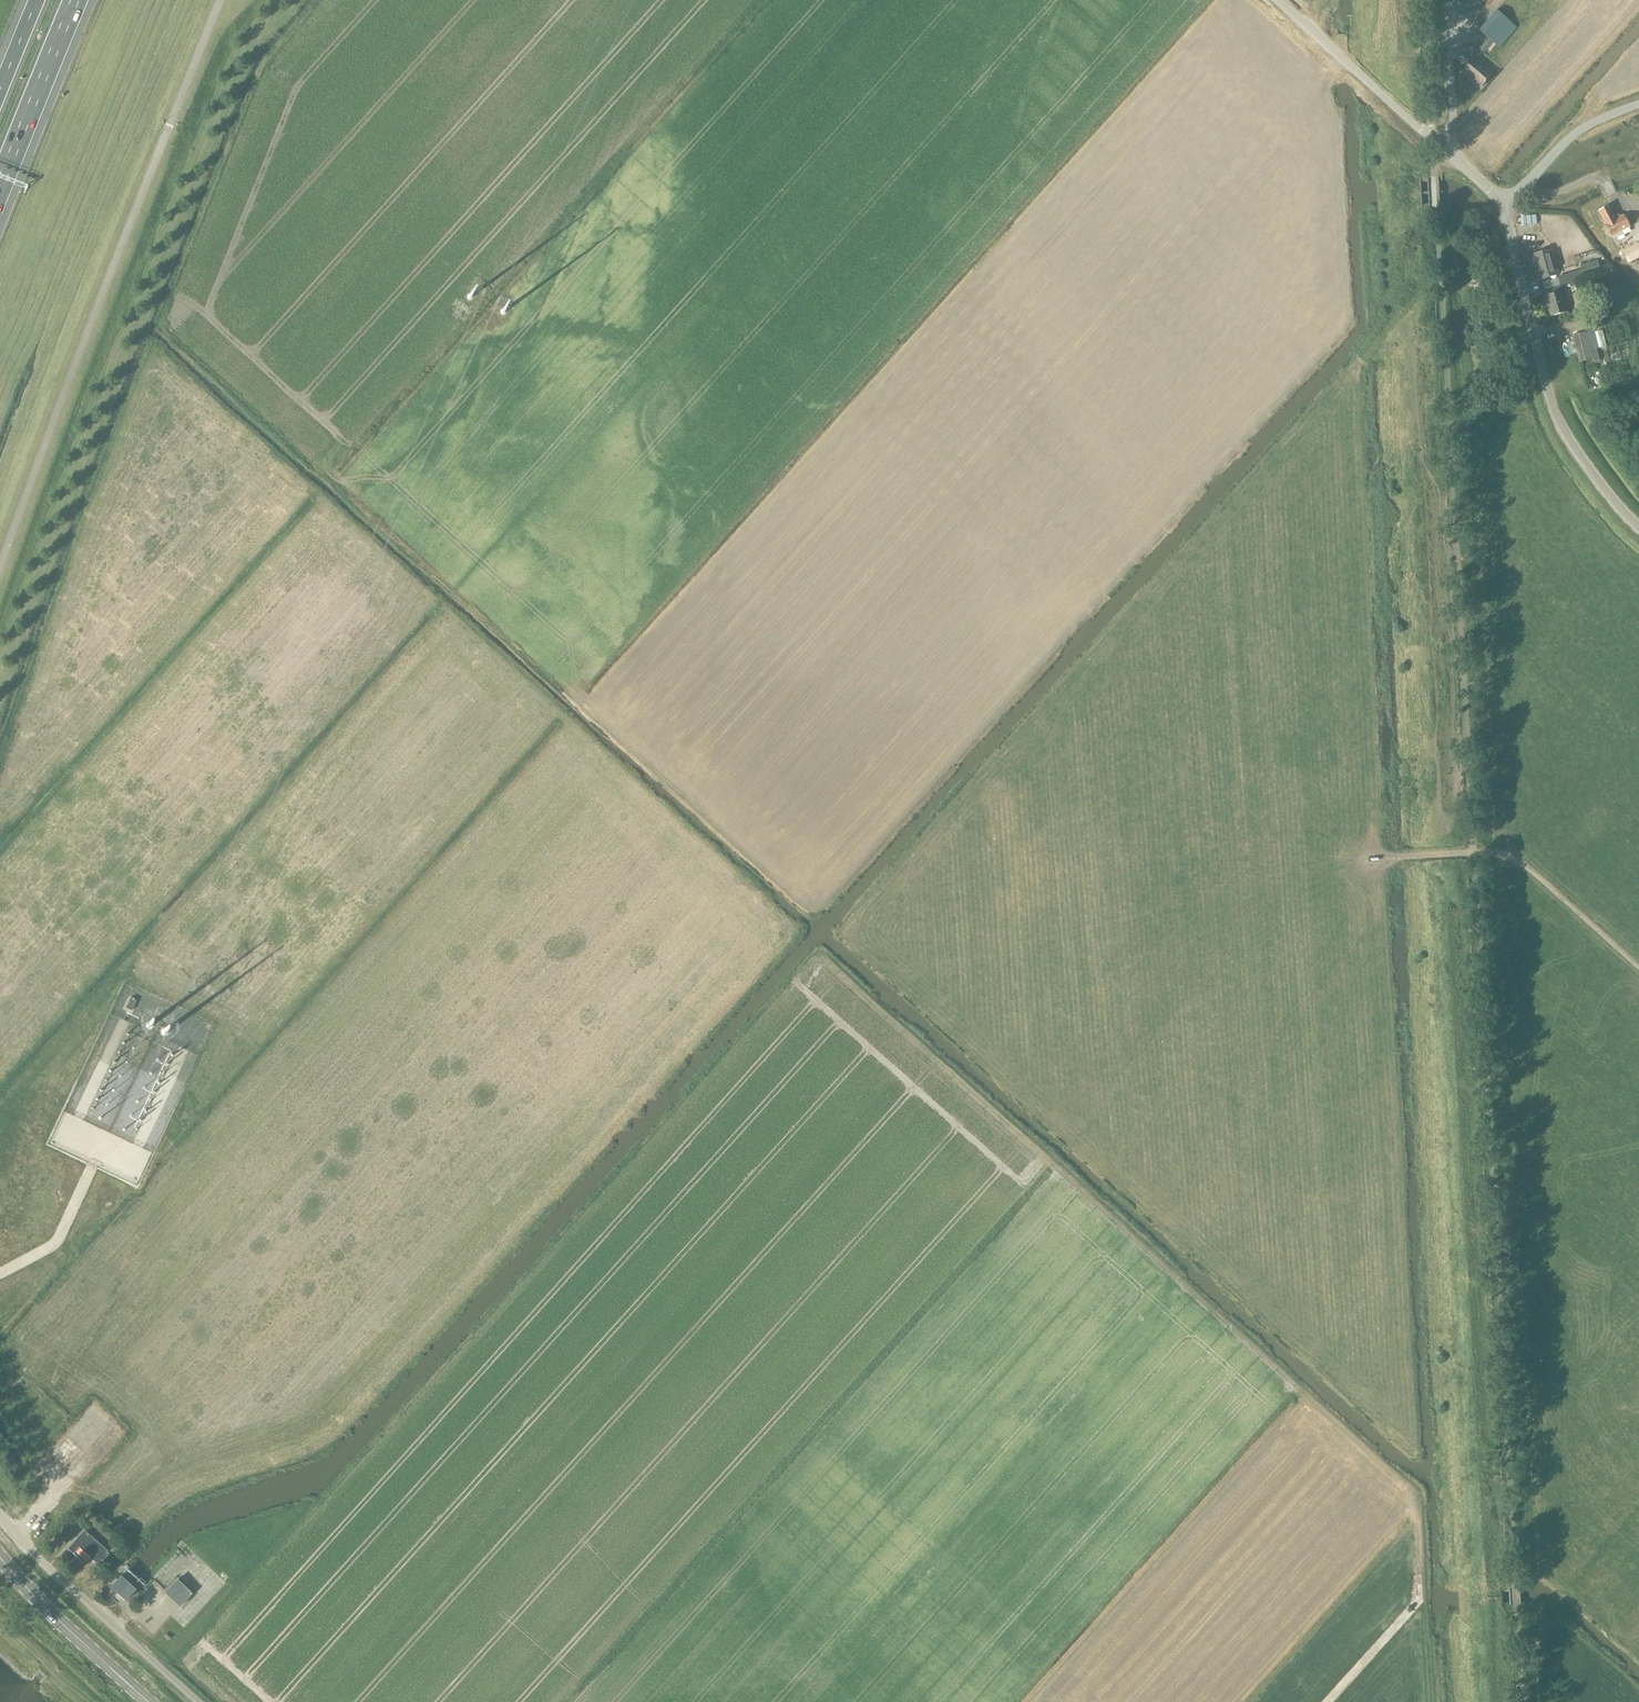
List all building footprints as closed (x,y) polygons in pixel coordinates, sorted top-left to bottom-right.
[(1474,12),(1485,0),(1461,0),(1474,12)] [(1479,30),(1488,38),(1493,42),(1496,44),(1513,23),(1496,9),(1479,30)] [(1493,42),(1488,38),(1479,48),(1484,53),(1493,42)] [(1487,81),(1486,81),(1492,74),(1474,58),(1463,71),(1481,87),(1485,82),(1485,83),(1487,81)] [(1598,210),(1606,224),(1611,234),(1617,230),(1618,232),(1629,226),(1624,215),(1615,220),(1608,205),(1598,210)] [(1480,223),(1470,231),(1473,234),(1483,226),(1480,223)] [(1622,240),(1613,245),(1616,252),(1625,247),(1622,240)] [(1621,251),(1628,263),(1638,257),(1638,245),(1638,242),(1621,251)] [(1557,273),(1550,250),(1533,255),(1540,278),(1557,273)] [(1581,265),(1584,277),(1600,272),(1597,260),(1581,265)] [(1557,273),(1561,285),(1580,280),(1577,267),(1557,273)] [(1543,291),(1550,316),(1567,311),(1561,286),(1543,291)] [(1592,331),(1572,336),(1579,362),(1592,358),(1590,350),(1596,348),(1592,331)] [(1596,349),(1591,350),(1594,361),(1599,360),(1596,349)] [(130,998),(125,1008),(131,1011),(136,1000),(130,998)] [(151,1078),(144,1067),(142,1070),(138,1073),(130,1069),(125,1073),(121,1082),(131,1086),(133,1081),(140,1084),(136,1094),(134,1095),(136,1098),(131,1096),(123,1102),(120,1108),(114,1105),(111,1111),(118,1113),(116,1117),(125,1121),(126,1119),(142,1108),(142,1106),(146,1104),(152,1090),(148,1085),(151,1078)] [(79,1547),(97,1563),(108,1551),(84,1529),(67,1548),(73,1553),(79,1547)] [(116,1592),(125,1600),(136,1589),(128,1582),(124,1579),(120,1575),(110,1587),(116,1592)] [(177,1579),(165,1592),(180,1606),(192,1593),(177,1579)]
